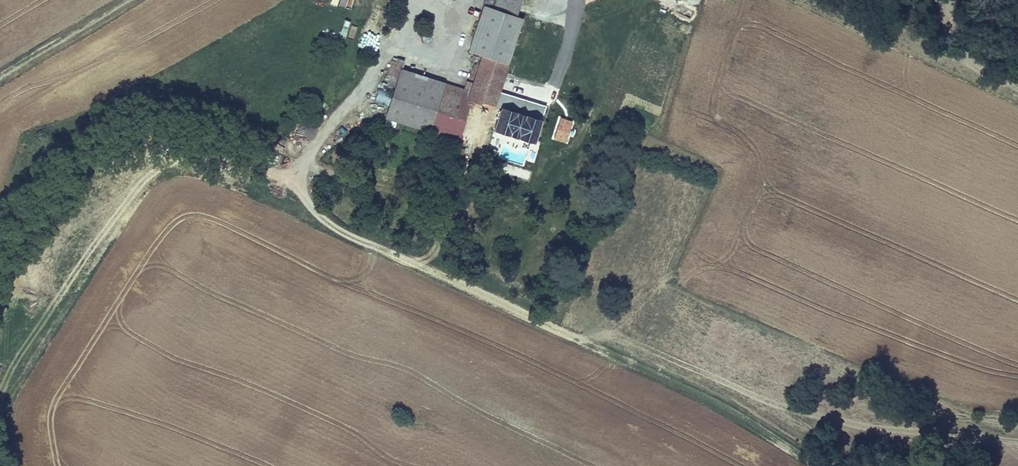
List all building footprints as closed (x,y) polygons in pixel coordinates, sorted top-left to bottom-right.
[(517,18),(523,0),(453,0),(483,7),(517,18)] [(546,1),(544,0),(523,0),(517,18),(523,21),(538,25),(540,21),(546,1)] [(482,58),(492,26),(518,35),(523,21),(517,18),(483,7),(467,53),(482,58)] [(334,24),(341,15),(335,11),(328,21),(334,24)] [(369,24),(360,45),(376,51),(385,30),(369,24)] [(443,91),(429,132),(467,144),(474,123),(480,104),(494,109),(500,92),(518,35),(492,26),(482,58),(470,92),(468,99),(443,91)] [(422,41),(431,40),(430,30),(422,31),(422,41)] [(403,65),(391,61),(386,75),(389,76),(398,79),(401,69),(403,65)] [(429,132),(443,91),(446,84),(401,69),(398,79),(394,92),(384,120),(405,127),(429,135),(429,132)] [(398,79),(389,76),(385,89),(394,92),(398,79)] [(470,92),(446,84),(443,91),(468,99),(470,92)] [(547,107),(500,92),(494,109),(487,128),(474,123),(467,144),(487,151),(493,133),(534,147),(547,107)] [(494,109),(480,104),(474,123),(487,128),(494,109)] [(307,127),(302,118),(284,128),(290,137),(307,127)] [(561,129),(571,132),(573,124),(563,121),(561,129)] [(281,153),(292,154),(292,145),(281,144),(281,153)]
